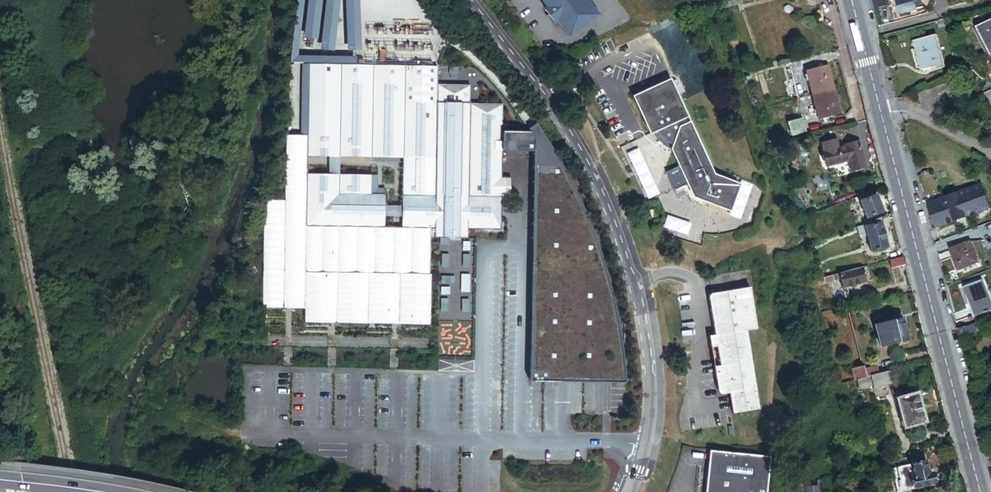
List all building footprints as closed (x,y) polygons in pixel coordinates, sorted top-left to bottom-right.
[(586,0),(541,0),(548,9),(544,12),(548,16),(555,25),(557,24),(568,38),(598,15),(586,0)] [(742,0),(734,0),(722,3),(724,9),(743,5),(742,0)] [(872,0),(874,9),(890,5),(888,0),(873,0),(872,0)] [(902,14),(924,8),(924,7),(923,1),(925,0),(898,0),(902,14)] [(556,27),(555,25),(548,16),(545,18),(553,28),(556,27)] [(976,27),(988,54),(990,53),(990,20),(976,27)] [(937,36),(913,42),(921,72),(934,68),(935,72),(946,69),(937,36)] [(317,61),(317,72),(350,72),(350,62),(317,61)] [(827,67),(807,72),(813,95),(833,90),(827,67)] [(307,103),(316,103),(317,72),(307,72),(307,103)] [(428,73),(350,72),(317,72),(316,103),(316,143),(315,231),(442,232),(442,237),(442,242),(476,242),(476,236),(509,236),(509,206),(518,206),(519,185),(510,185),(510,158),(520,158),(521,141),(511,141),(512,112),(480,112),(414,111),(414,91),(428,92),(428,73)] [(428,92),(414,91),(414,111),(480,112),(480,93),(447,93),(448,73),(428,73),(428,92)] [(670,82),(634,98),(650,134),(653,133),(654,135),(656,138),(663,146),(666,148),(672,151),(692,198),(730,211),(739,186),(714,176),(689,123),(687,124),(684,118),(686,116),(670,82)] [(833,90),(813,95),(819,119),(839,114),(833,90)] [(803,121),(789,125),(792,137),(806,133),(803,121)] [(543,141),(521,141),(520,158),(542,159),(540,386),(634,387),(607,252),(576,180),(565,158),(551,136),(543,141)] [(315,231),(316,143),(291,143),(290,230),(315,231)] [(836,143),(822,146),(824,155),(822,156),(826,172),(849,166),(852,177),(867,173),(860,147),(838,152),(836,143)] [(982,159),(974,155),(971,161),(979,165),(982,159)] [(988,208),(979,184),(926,204),(935,228),(988,208)] [(876,195),(860,201),(866,218),(882,212),(876,195)] [(886,247),(880,222),(883,221),(882,216),(868,222),(869,226),(864,227),(866,237),(870,251),(886,247)] [(869,226),(868,222),(857,227),(860,239),(866,237),(864,227),(869,226)] [(290,230),(274,230),(273,315),(306,316),(306,323),(431,324),(432,274),(432,237),(442,237),(442,232),(315,231),(290,230)] [(977,263),(970,242),(950,249),(957,270),(977,263)] [(885,254),(887,262),(889,261),(897,259),(896,252),(885,254)] [(897,259),(889,261),(891,269),(905,266),(903,258),(897,259)] [(866,282),(862,268),(844,273),(816,280),(818,285),(832,281),(833,282),(839,281),(841,289),(866,282)] [(257,270),(250,274),(256,284),(263,279),(257,270)] [(961,286),(969,307),(964,308),(968,318),(990,309),(990,306),(981,279),(961,286)] [(729,415),(756,410),(742,332),(754,331),(747,289),(708,296),(706,297),(705,299),(711,337),(713,348),(716,367),(711,368),(712,381),(717,380),(718,388),(714,388),(714,392),(715,394),(717,395),(718,395),(726,394),(729,415)] [(907,339),(902,318),(874,325),(880,346),(907,339)] [(963,326),(956,329),(959,338),(965,335),(963,326)] [(863,368),(854,370),(857,380),(861,379),(869,377),(877,375),(875,368),(863,371),(863,368)] [(877,375),(869,377),(872,386),(873,389),(891,385),(888,372),(877,375)] [(872,386),(869,377),(861,379),(863,388),(872,386)] [(922,422),(915,396),(898,400),(900,410),(897,410),(899,417),(902,416),(904,426),(922,422)] [(344,414),(337,413),(336,423),(343,424),(344,414)] [(706,452),(702,491),(764,491),(767,458),(706,452)] [(907,457),(909,466),(902,467),(896,469),(902,491),(906,491),(932,485),(930,474),(927,475),(921,453),(907,457)] [(909,466),(907,457),(900,459),(902,467),(909,466)] [(815,481),(805,484),(806,491),(815,491),(815,488),(815,481)]
